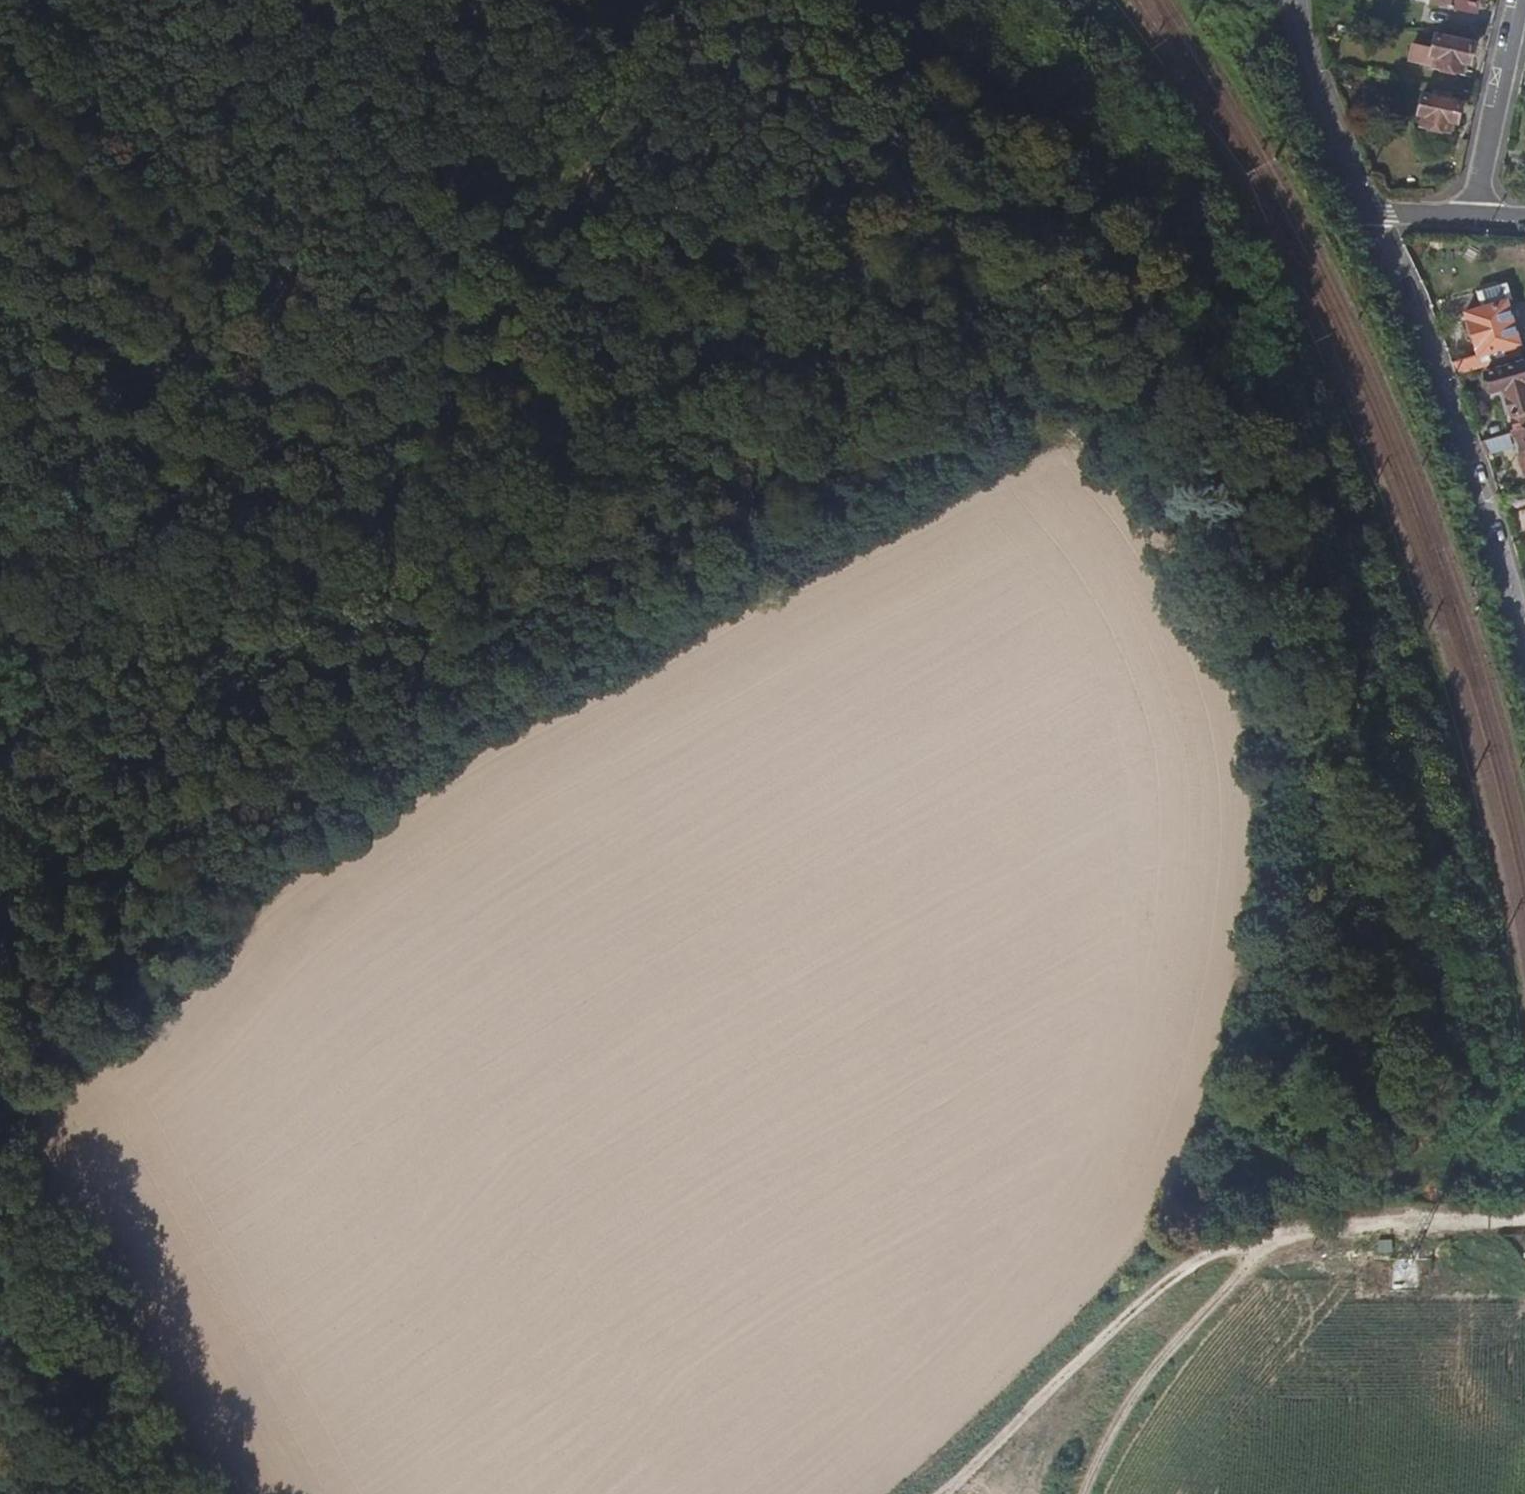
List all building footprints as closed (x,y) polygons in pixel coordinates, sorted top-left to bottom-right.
[(1477,0),(1432,0),(1431,3),(1474,12),(1477,0)] [(1468,63),(1473,45),(1435,36),(1432,48),(1413,43),(1409,59),(1462,72),(1465,62),(1468,63)] [(1455,123),(1460,102),(1424,94),(1419,113),(1424,114),(1422,125),(1448,131),(1450,122),(1455,123)] [(1511,300),(1506,282),(1478,291),(1483,307),(1467,311),(1478,353),(1450,361),(1455,376),(1519,356),(1516,342),(1518,341),(1506,301),(1511,300)] [(1520,361),(1484,371),(1489,391),(1501,387),(1515,432),(1524,429),(1524,378),(1520,361)] [(1524,473),(1524,429),(1515,432),(1513,432),(1524,473)] [(1506,450),(1509,442),(1507,435),(1480,443),(1484,456),(1506,450)]
